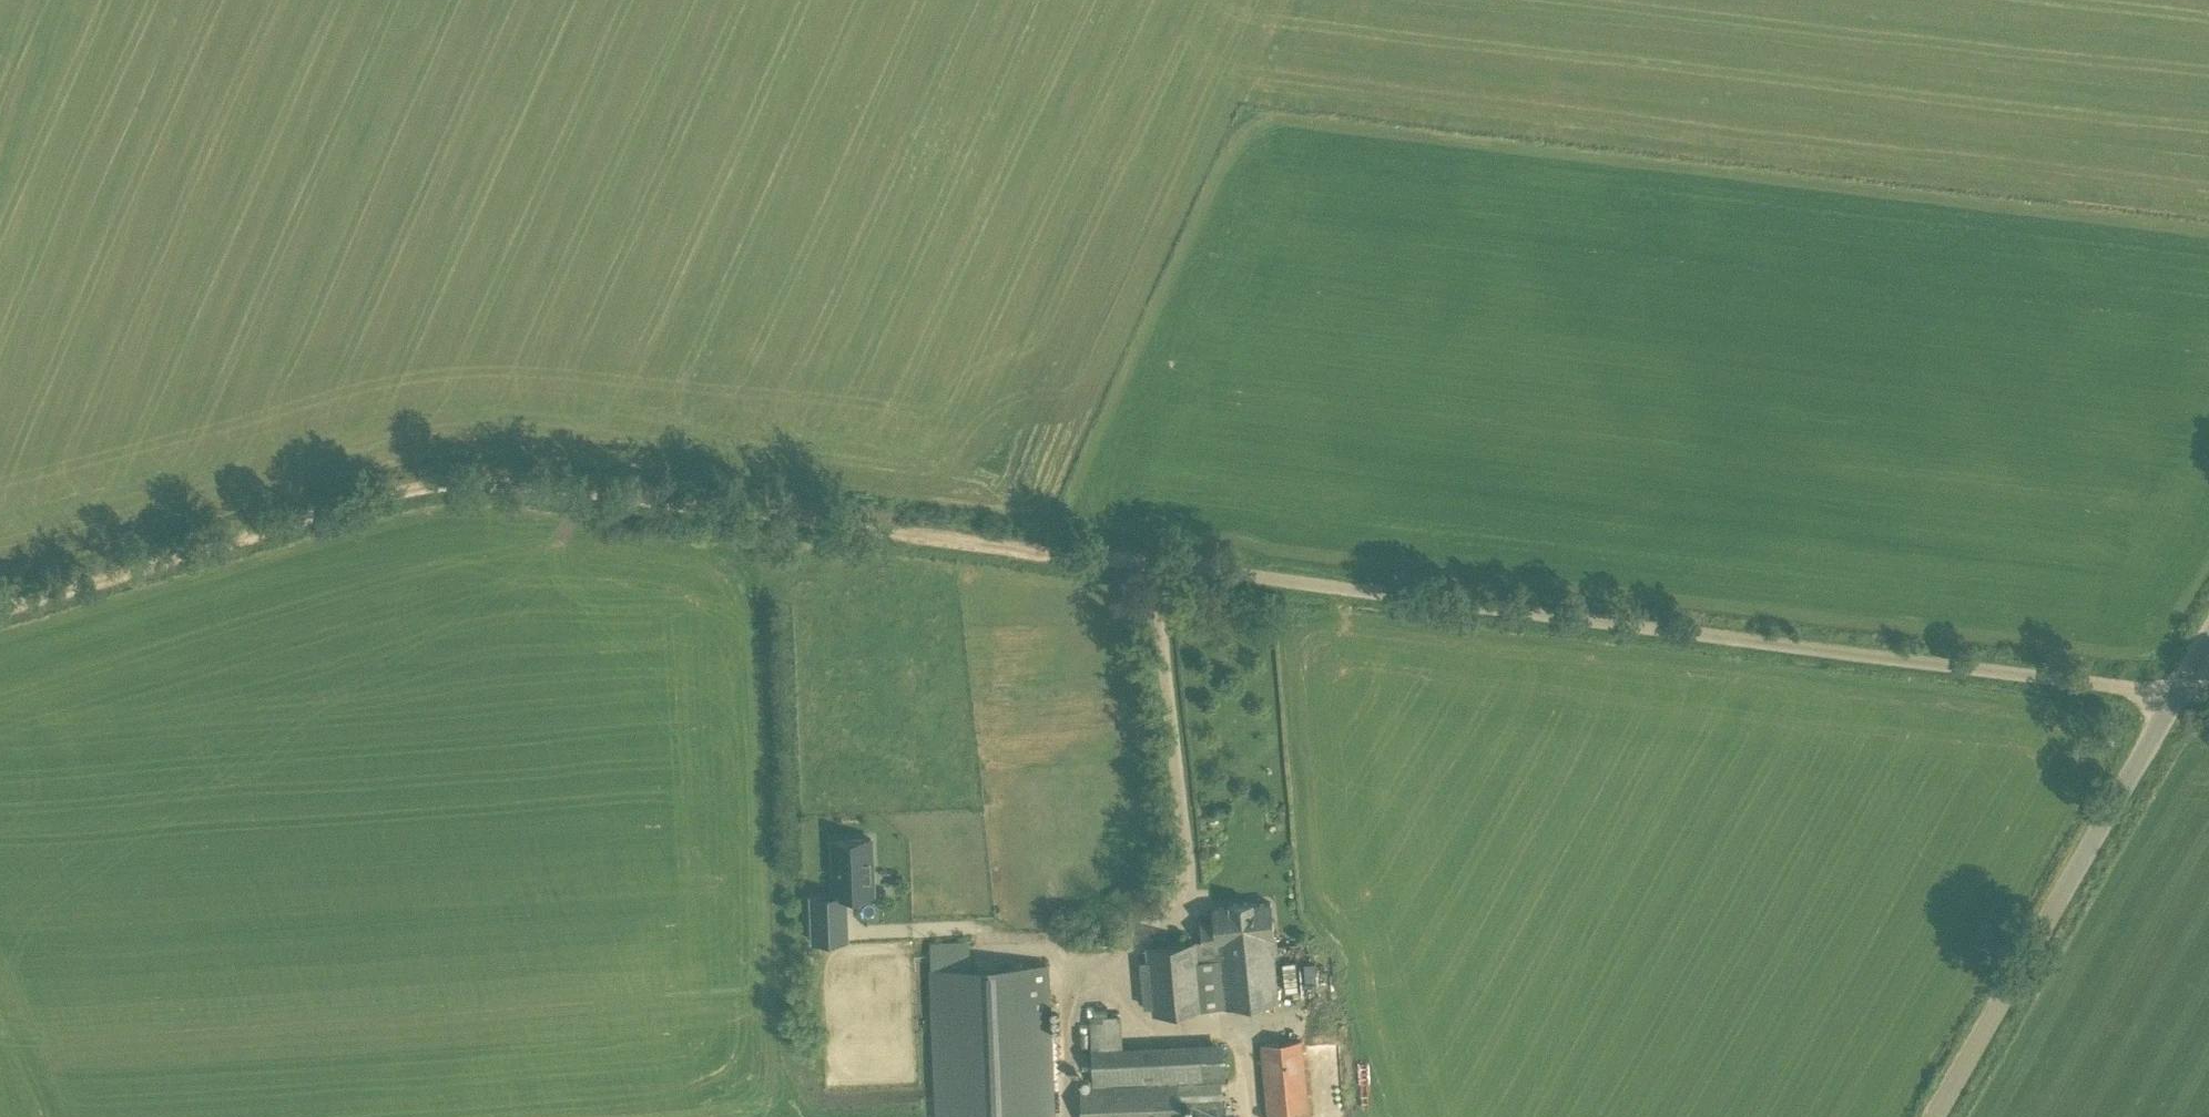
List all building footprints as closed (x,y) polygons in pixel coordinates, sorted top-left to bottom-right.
[(2107,720),(2104,725),(2109,729),(2113,723),(2107,720)] [(876,893),(873,836),(830,837),(832,894),(856,893),(876,893)] [(810,925),(827,925),(826,895),(810,895),(810,925)] [(1254,904),(1254,901),(1230,903),(1230,905),(1214,907),(1215,918),(1200,919),(1202,940),(1146,944),(1147,959),(1141,959),(1145,1007),(1151,1006),(1152,1013),(1280,1001),(1275,953),(1279,953),(1278,934),(1275,934),(1272,902),(1254,904)] [(1046,961),(932,964),(936,1116),(1050,1116),(1046,961)] [(1316,967),(1318,1016),(1331,1015),(1330,966),(1316,967)] [(1122,1015),(1091,1016),(1094,1086),(1081,1087),(1083,1116),(1223,1116),(1222,1075),(1207,1075),(1206,1042),(1123,1045),(1122,1015)] [(1311,1115),(1304,1039),(1261,1042),(1268,1116),(1288,1116),(1311,1115)]
